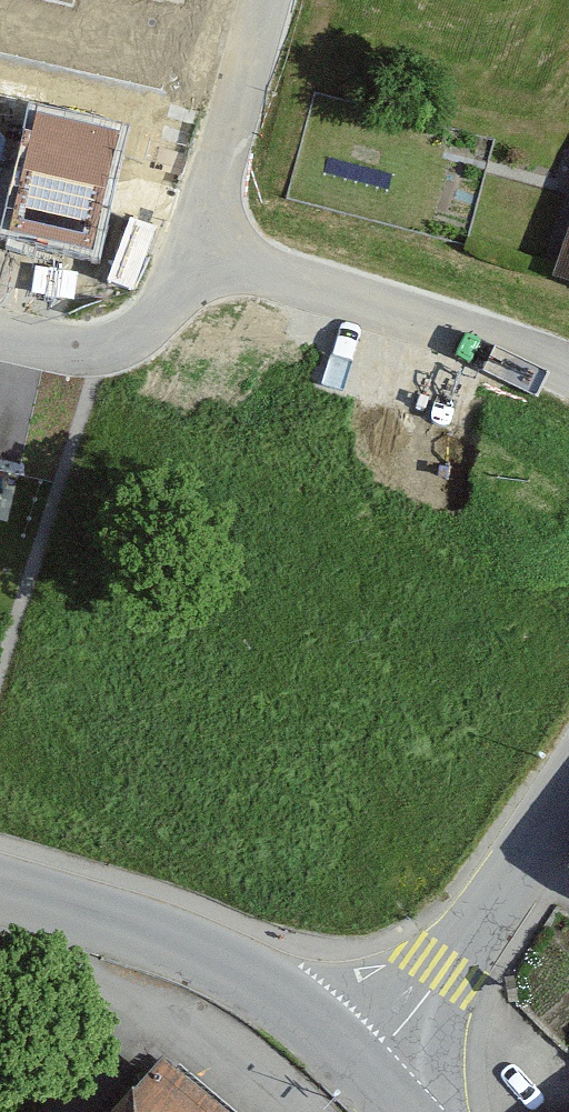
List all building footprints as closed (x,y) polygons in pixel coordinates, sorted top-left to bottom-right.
[(120,130),(34,109),(9,232),(91,251),(120,130)] [(550,285),(568,293),(568,228),(550,285)] [(157,1069),(121,1111),(209,1111),(157,1069)]
